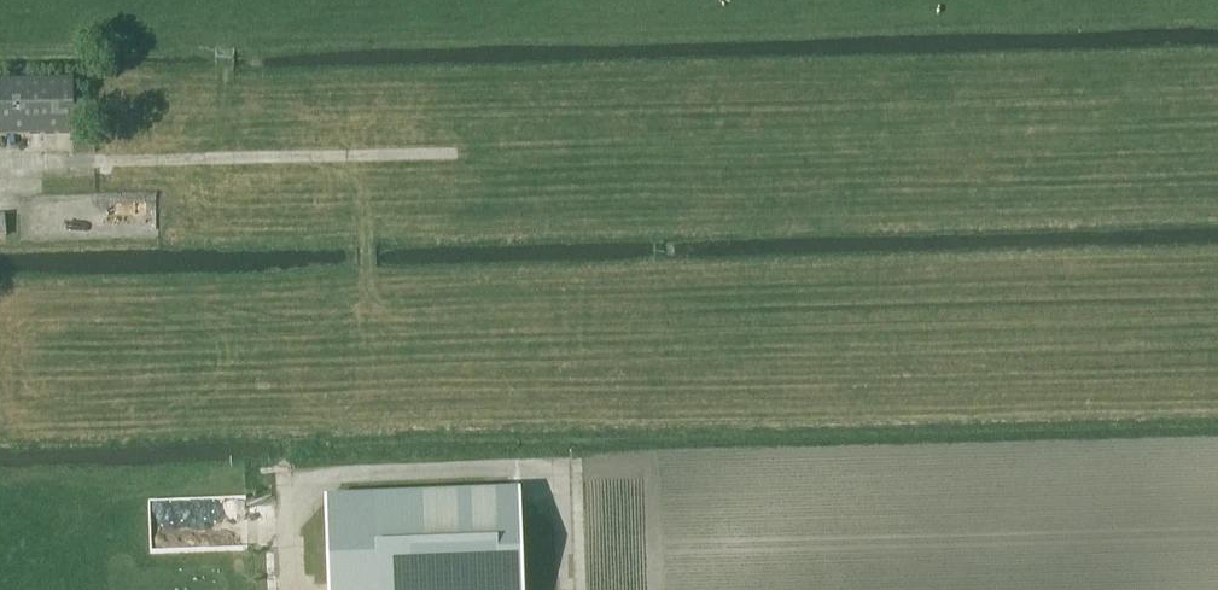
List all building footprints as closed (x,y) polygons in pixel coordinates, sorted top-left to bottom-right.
[(74,133),(73,80),(0,81),(0,134),(74,133)] [(521,499),(327,506),(330,589),(524,589),(521,499)]
